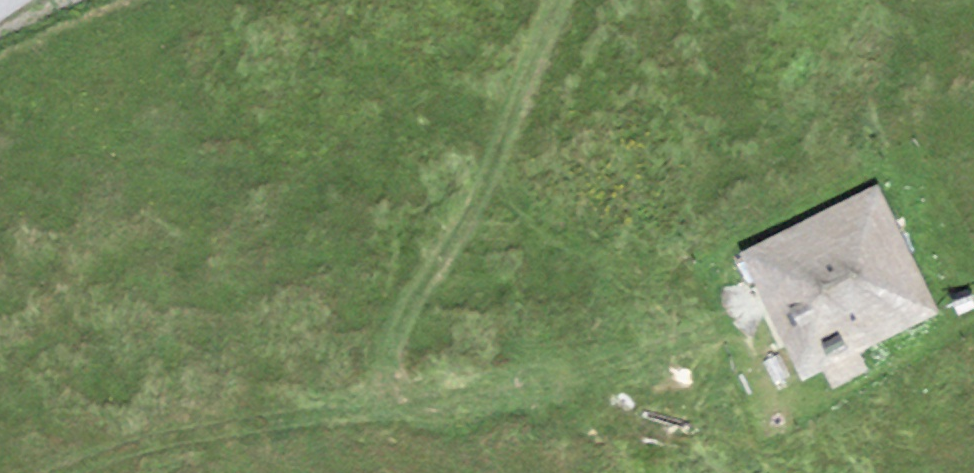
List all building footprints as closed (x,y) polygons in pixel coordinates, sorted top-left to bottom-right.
[(871,190),(748,249),(808,373),(931,313),(871,190)]
